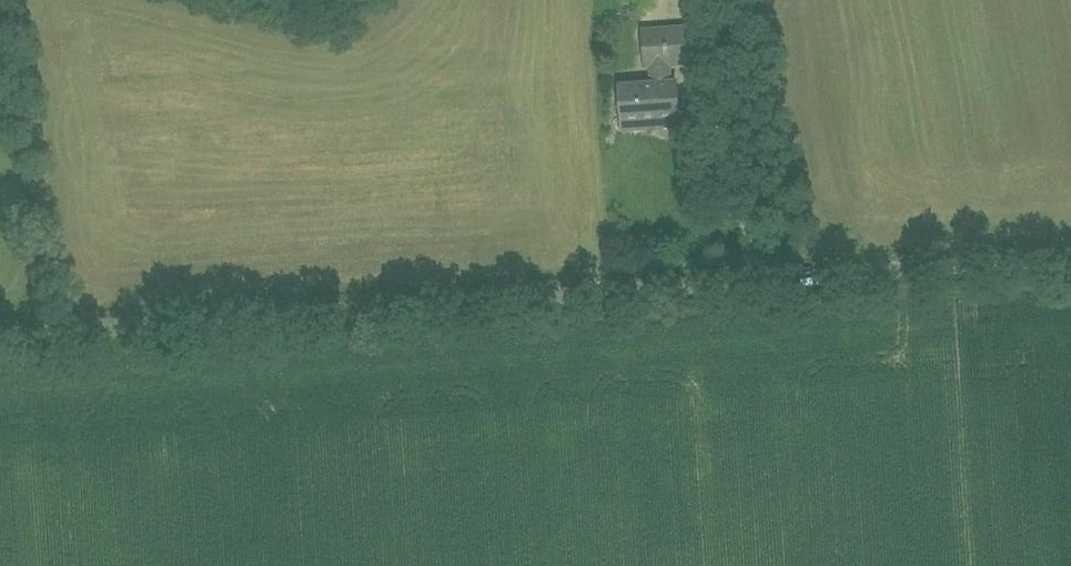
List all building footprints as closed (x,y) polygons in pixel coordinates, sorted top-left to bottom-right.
[(669,65),(699,63),(697,27),(644,31),(646,67),(652,66),(653,84),(620,87),(623,130),(680,126),(677,82),(671,83),(669,65)]
